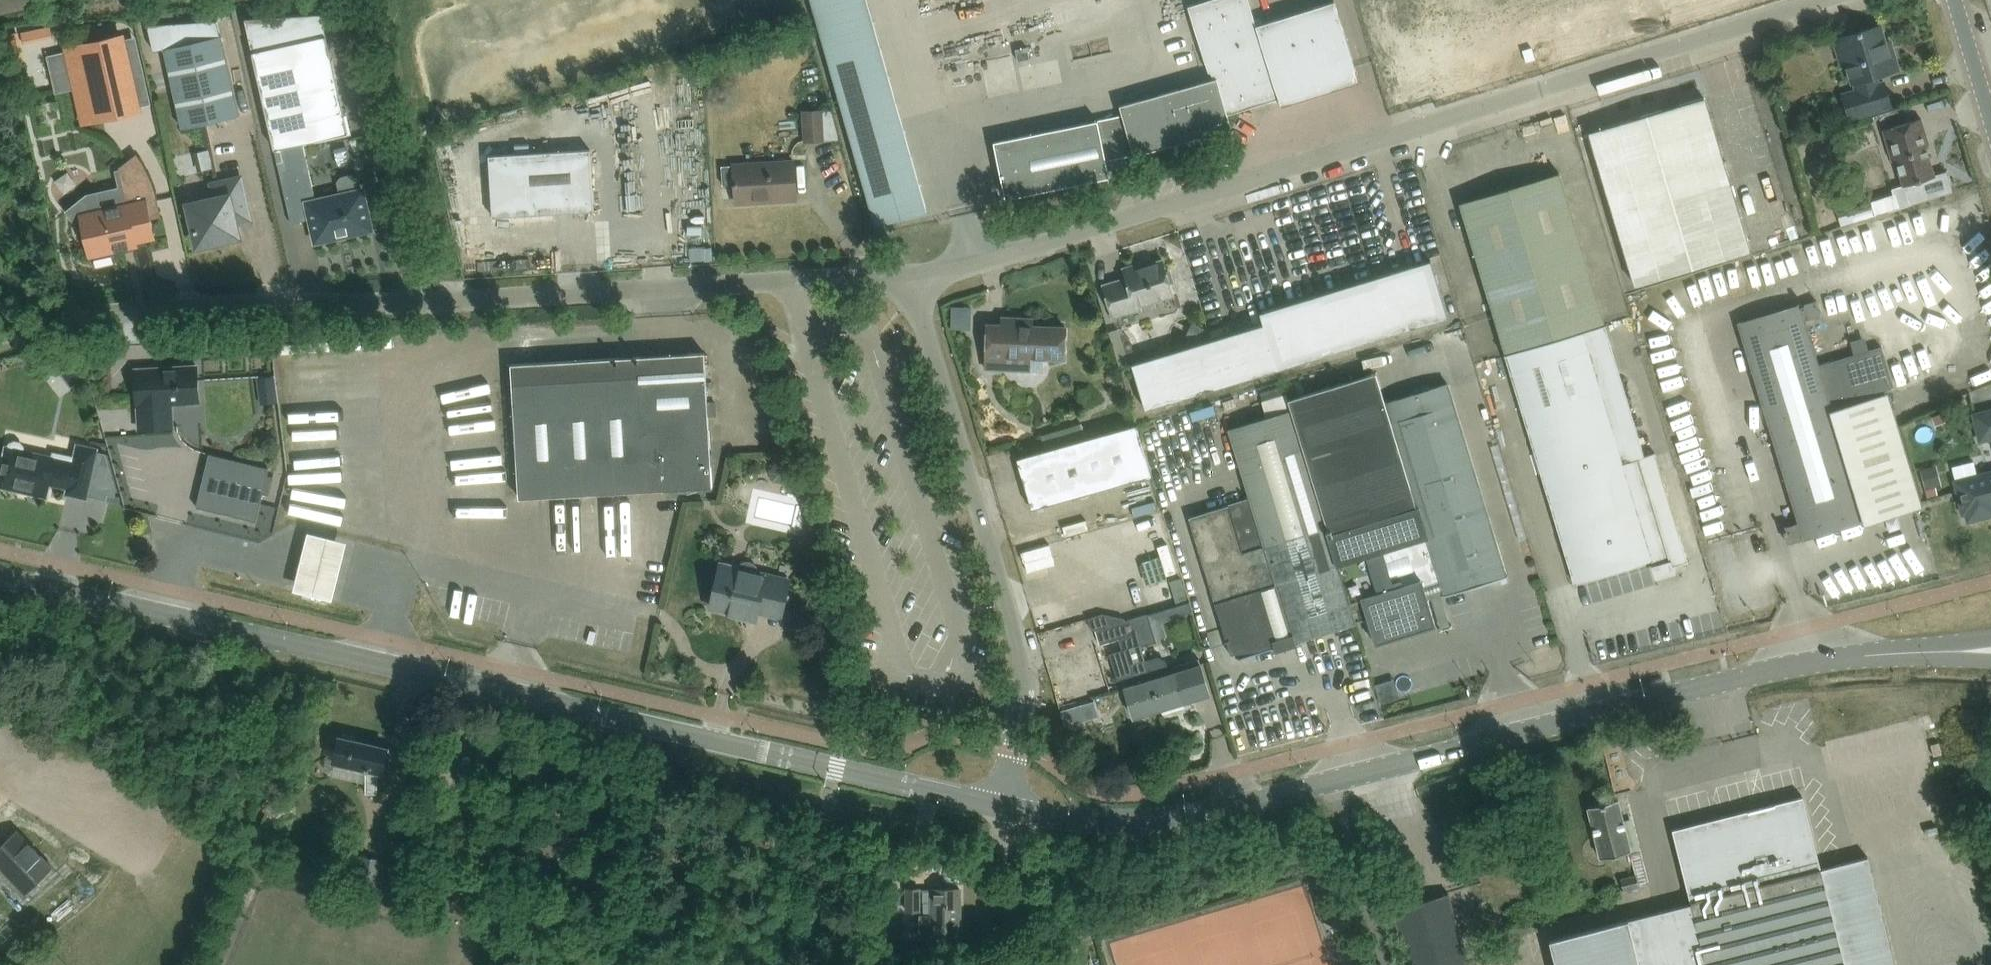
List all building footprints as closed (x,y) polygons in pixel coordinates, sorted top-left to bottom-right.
[(867,0),(811,0),(876,226),(928,211),(867,0)] [(1002,179),(1006,198),(1110,177),(1109,169),(1128,166),(1126,156),(1133,154),(1232,126),(1228,114),(1279,98),(1280,101),(1282,100),(1281,98),(1356,75),(1356,77),(1358,77),(1335,1),(1277,19),(1257,25),(1249,0),(1207,0),(1189,6),(1209,71),(1213,72),(1214,79),(1121,105),(1123,115),(994,141),(1002,179)] [(1397,23),(1475,0),(1391,0),(1397,23)] [(322,13),(245,18),(253,51),(291,223),(311,219),(316,241),(371,229),(362,190),(361,190),(358,177),(354,175),(341,178),(338,181),(341,194),(316,200),(303,143),(349,132),(327,35),(322,13)] [(148,24),(154,50),(164,48),(182,128),(240,115),(222,34),(220,35),(217,20),(148,24)] [(1885,41),(1880,24),(1839,37),(1852,83),(1854,82),(1856,90),(1842,94),(1849,118),(1891,106),(1885,81),(1878,83),(1876,75),(1898,69),(1893,52),(1896,51),(1892,39),(1885,41)] [(66,53),(49,57),(57,91),(73,87),(82,125),(143,112),(125,33),(64,46),(66,53)] [(1028,46),(1016,48),(1018,60),(1030,58),(1028,46)] [(1750,250),(1704,97),(1589,132),(1635,284),(1750,250)] [(839,139),(831,109),(804,111),(806,141),(839,139)] [(1921,118),(1883,129),(1892,160),(1896,159),(1904,185),(1905,185),(1911,204),(1952,191),(1946,172),(1935,175),(1926,145),(1929,144),(1921,118)] [(211,162),(227,159),(223,141),(206,145),(211,162)] [(594,211),(591,149),(489,155),(493,217),(594,211)] [(87,193),(65,211),(81,231),(86,229),(92,254),(93,254),(96,267),(113,263),(110,250),(136,244),(135,240),(153,236),(146,202),(156,200),(154,192),(151,183),(148,175),(144,167),(137,153),(120,167),(120,169),(114,170),(119,186),(87,193)] [(794,162),(734,166),(722,166),(723,185),(735,184),(736,202),(796,199),(794,162)] [(1559,172),(1461,202),(1506,352),(1584,329),(1605,322),(1559,172)] [(250,219),(249,217),(246,205),(240,178),(218,183),(221,197),(187,205),(198,245),(239,236),(236,223),(250,219)] [(1836,227),(1833,217),(1819,221),(1822,231),(1836,227)] [(1127,278),(1104,285),(1113,316),(1138,309),(1136,305),(1173,294),(1163,259),(1125,271),(1127,278)] [(1431,260),(1261,311),(1265,323),(1132,363),(1146,409),(1448,317),(1431,260)] [(1800,305),(1740,323),(1800,523),(1783,528),(1788,542),(1804,537),(1804,538),(1863,520),(1864,523),(1923,505),(1889,392),(1874,396),(1873,394),(1884,390),(1892,387),(1895,385),(1883,347),(1880,348),(1870,351),(1865,336),(1851,340),(1855,356),(1819,366),(1805,321),(1822,316),(1817,302),(1801,306),(1800,305)] [(1001,343),(987,342),(986,369),(1001,369),(1043,370),(1043,359),(1064,360),(1066,327),(1019,325),(1019,318),(1002,317),(1001,343)] [(1205,329),(1193,323),(1186,337),(1198,343),(1205,329)] [(1506,352),(1505,353),(1529,429),(1575,582),(1652,559),(1653,566),(1654,568),(1671,563),(1671,566),(1674,565),(1688,561),(1656,452),(1645,455),(1623,462),(1584,329),(1506,352)] [(318,350),(301,351),(302,372),(319,371),(318,350)] [(705,352),(511,364),(519,497),(713,486),(705,352)] [(59,372),(71,387),(85,376),(73,361),(59,372)] [(139,405),(140,429),(172,427),(171,403),(199,401),(197,366),(135,369),(137,405),(139,405)] [(1292,410),(1291,410),(1343,581),(1350,603),(1363,599),(1376,643),(1435,625),(1422,581),(1439,576),(1445,595),(1507,576),(1448,383),(1385,402),(1376,372),(1289,399),(1292,410)] [(1214,411),(1237,405),(1235,395),(1212,400),(1214,411)] [(1973,414),(1980,441),(1990,438),(1990,409),(1973,414)] [(1189,518),(1215,602),(1231,654),(1238,652),(1240,658),(1275,647),(1276,651),(1298,644),(1297,641),(1356,622),(1350,603),(1343,581),(1291,410),(1230,429),(1251,498),(1189,518)] [(1946,410),(1931,416),(1935,425),(1950,419),(1946,410)] [(1032,509),(1051,503),(1151,475),(1137,424),(1018,458),(1032,509)] [(29,492),(47,496),(50,483),(69,487),(68,493),(86,497),(97,449),(78,445),(75,458),(55,454),(54,458),(24,451),(23,446),(20,442),(15,441),(11,443),(8,448),(7,447),(0,478),(0,485),(18,489),(18,487),(30,490),(29,492)] [(209,453),(197,506),(257,521),(270,468),(209,453)] [(1953,467),(1956,480),(1955,480),(1963,514),(1966,513),(1968,521),(1986,516),(1984,508),(1990,507),(1990,471),(1977,475),(1974,461),(1953,467)] [(1936,465),(1920,469),(1925,490),(1941,485),(1936,465)] [(306,525),(292,582),(330,591),(345,534),(306,525)] [(789,580),(759,573),(757,565),(754,562),(749,560),(745,560),(742,561),(736,568),(721,564),(711,607),(740,614),(739,617),(755,620),(758,608),(780,613),(780,617),(781,617),(789,580)] [(1102,613),(1089,618),(1092,630),(1096,629),(1101,644),(1119,638),(1123,650),(1125,649),(1136,683),(1125,687),(1134,717),(1162,709),(1147,659),(1146,660),(1140,644),(1142,644),(1134,617),(1125,620),(1125,618),(1102,613)] [(1134,617),(1142,644),(1156,639),(1147,613),(1143,614),(1134,617)] [(1147,659),(1162,709),(1187,701),(1211,694),(1201,662),(1200,662),(1199,658),(1169,668),(1166,660),(1159,655),(1147,659)] [(366,794),(378,793),(378,783),(381,783),(383,773),(383,772),(389,748),(340,736),(334,761),(366,768),(366,794)] [(1673,830),(1692,903),(1550,939),(1556,964),(1895,964),(1868,857),(1821,869),(1803,797),(1673,830)] [(1589,806),(1601,858),(1631,850),(1618,799),(1589,806)] [(0,848),(0,866),(26,894),(53,868),(18,831),(0,848)] [(363,861),(358,880),(371,883),(374,884),(370,899),(405,908),(410,903),(413,890),(415,884),(376,875),(380,859),(364,856),(363,861)] [(1621,879),(1624,890),(1640,886),(1637,875),(1621,879)] [(920,910),(920,888),(907,888),(907,910),(920,910)] [(919,938),(960,938),(960,888),(932,888),(932,914),(920,914),(919,938)] [(1450,892),(1392,909),(1409,964),(1471,964),(1450,892)]
